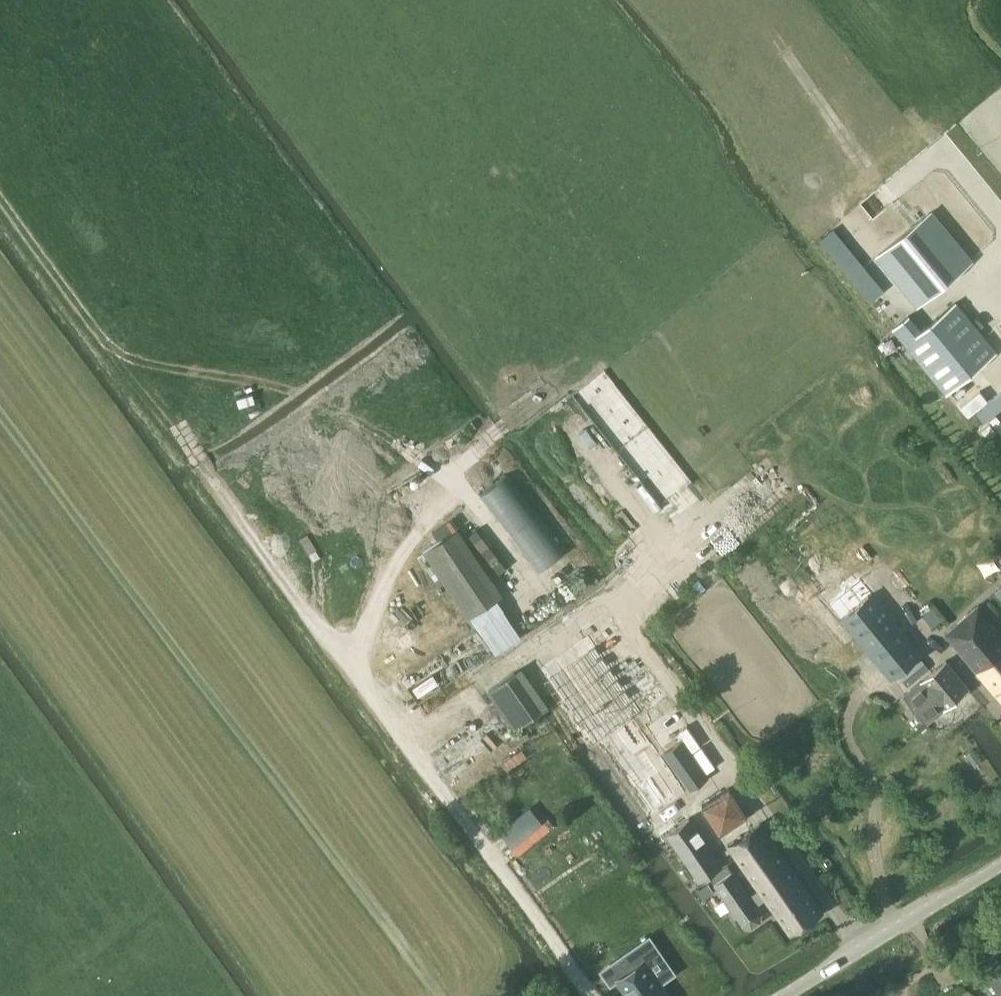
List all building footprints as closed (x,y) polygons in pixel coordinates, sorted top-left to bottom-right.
[(929,213),(879,253),(920,303),(970,263),(929,213)] [(909,315),(893,328),(947,393),(997,352),(956,302),(921,330),(909,315)] [(978,410),(996,435),(1000,432),(1000,396),(999,394),(978,410)] [(468,617),(495,599),(450,533),(424,551),(464,611),(468,617)] [(921,653),(872,593),(843,617),(891,677),(921,653)] [(945,634),(971,663),(976,668),(1000,698),(1000,632),(978,605),(945,634)] [(600,614),(580,629),(585,636),(588,633),(641,709),(647,718),(643,721),(647,726),(666,713),(659,704),(669,697),(648,666),(646,667),(612,617),(606,622),(600,614)] [(585,636),(537,669),(589,745),(596,741),(661,835),(665,833),(697,880),(707,874),(721,864),(689,817),(688,817),(675,798),(686,791),(633,715),(641,709),(588,633),(585,636)] [(914,705),(917,709),(927,722),(945,708),(970,688),(969,687),(969,688),(947,660),(946,660),(935,670),(904,694),(914,705)] [(488,689),(516,729),(524,723),(542,710),(524,684),(514,671),(488,689)] [(666,713),(647,726),(688,788),(719,767),(676,706),(666,713)] [(729,786),(701,805),(721,833),(748,814),(729,786)] [(760,821),(728,843),(758,888),(754,891),(760,900),(765,897),(789,931),(821,910),(760,821)] [(721,864),(707,874),(731,908),(729,909),(734,917),(737,915),(743,924),(752,925),(759,920),(760,911),(755,904),(760,900),(754,891),(748,895),(725,861),(721,864)] [(622,972),(635,995),(673,995),(661,973),(676,964),(659,934),(626,951),(634,966),(622,972)]
